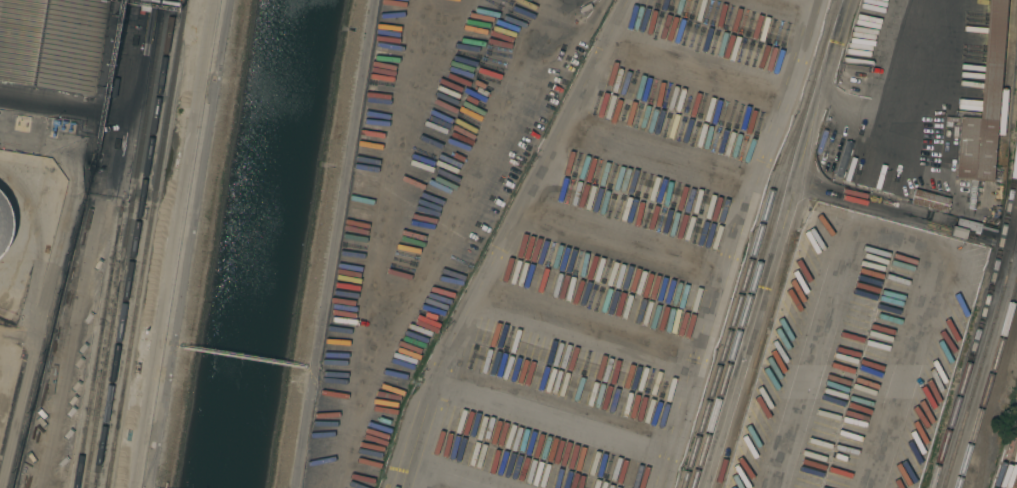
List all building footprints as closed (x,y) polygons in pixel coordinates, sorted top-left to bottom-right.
[(94,97),(0,81),(0,0),(110,0),(94,97)] [(979,117),(988,0),(1006,0),(992,181),(955,178),(960,116),(979,117)] [(950,199),(946,213),(910,203),(914,189),(950,199)] [(2,255),(0,257),(0,190),(2,192),(7,199),(11,207),(13,215),(14,224),(13,232),(10,240),(7,248),(2,255)] [(980,224),(979,230),(955,224),(957,218),(980,224)] [(967,230),(964,239),(949,235),(952,226),(967,230)]
